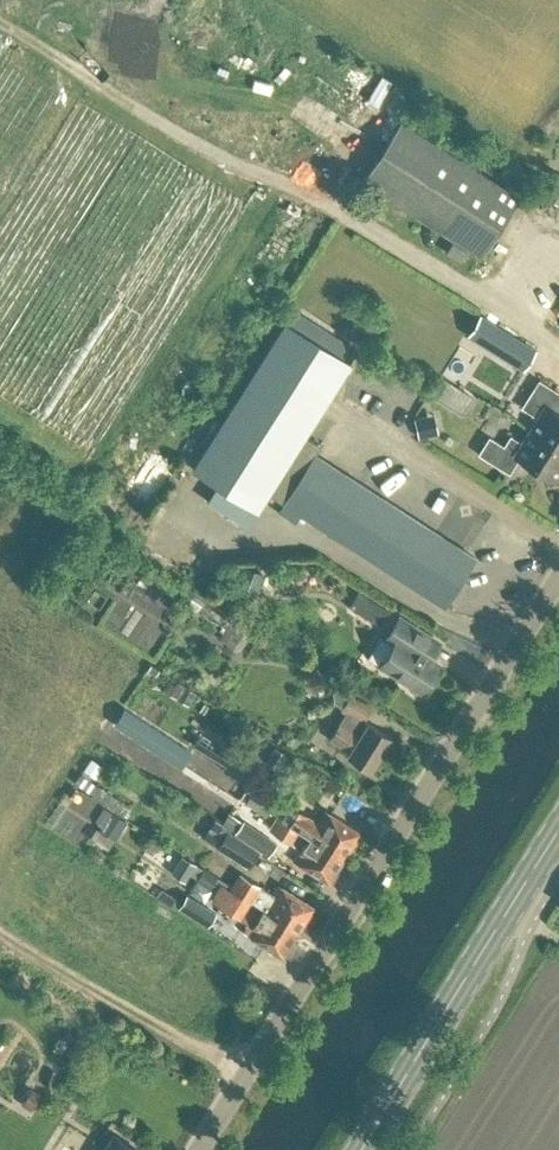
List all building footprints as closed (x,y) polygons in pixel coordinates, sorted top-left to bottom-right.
[(16,0),(0,0),(0,9),(9,14),(16,0)] [(480,257),(520,196),(401,119),(361,180),(480,257)] [(544,195),(556,203),(558,199),(558,186),(553,182),(544,195)] [(461,262),(467,251),(453,242),(446,252),(461,262)] [(535,348),(478,312),(464,333),(521,369),(535,348)] [(474,557),(313,454),(319,446),(302,436),(349,364),(284,323),(192,469),(257,510),(267,493),(443,606),(474,557)] [(558,449),(558,392),(539,379),(522,407),(537,417),(529,430),(558,449)] [(496,383),(480,411),(497,422),(514,393),(496,383)] [(433,414),(414,418),(417,433),(419,438),(428,436),(427,431),(437,429),(433,414)] [(529,430),(521,442),(510,435),(504,446),(489,436),(478,454),(509,473),(519,457),(558,482),(558,480),(558,449),(529,430)] [(148,554),(139,571),(150,576),(159,559),(148,554)] [(357,590),(349,604),(361,612),(370,598),(357,590)] [(420,690),(437,662),(429,657),(438,641),(399,617),(386,637),(394,642),(380,665),(420,690)] [(240,652),(253,632),(238,622),(225,642),(240,652)] [(370,769),(391,737),(364,720),(372,707),(338,685),(328,700),(342,708),(340,711),(344,714),(329,738),(349,750),(347,754),(370,769)] [(192,751),(125,706),(114,723),(181,767),(192,751)] [(194,737),(190,744),(245,777),(249,770),(194,737)] [(122,818),(130,806),(92,781),(94,778),(84,771),(74,786),(110,810),(122,818)] [(262,811),(270,798),(250,787),(242,800),(262,811)] [(277,814),(344,856),(359,831),(325,810),(316,824),(307,818),(308,816),(285,801),(277,814)] [(115,837),(126,820),(122,818),(110,810),(101,822),(99,826),(115,837)] [(328,881),(344,856),(277,814),(269,827),(292,842),(294,840),(303,845),(294,859),(328,881)] [(267,856),(277,842),(244,820),(235,834),(267,856)] [(160,839),(149,832),(145,829),(140,830),(137,835),(138,840),(143,842),(154,850),(160,839)] [(56,831),(47,840),(62,856),(72,846),(56,831)] [(249,868),(259,852),(228,831),(217,847),(249,868)] [(185,882),(195,865),(182,857),(171,874),(185,882)] [(211,890),(218,879),(204,870),(197,880),(211,890)] [(262,908),(297,931),(312,905),(278,883),(272,893),(239,872),(229,888),(261,909),(262,908)] [(261,909),(229,888),(221,883),(211,899),(251,925),(246,933),(281,956),(297,931),(262,908),(261,909)] [(207,924),(214,912),(186,894),(178,906),(207,924)] [(26,1090),(21,1098),(21,1103),(29,1108),(35,1107),(40,1099),(39,1094),(31,1089),(26,1090)] [(101,1149),(138,1149),(112,1133),(101,1149)]
